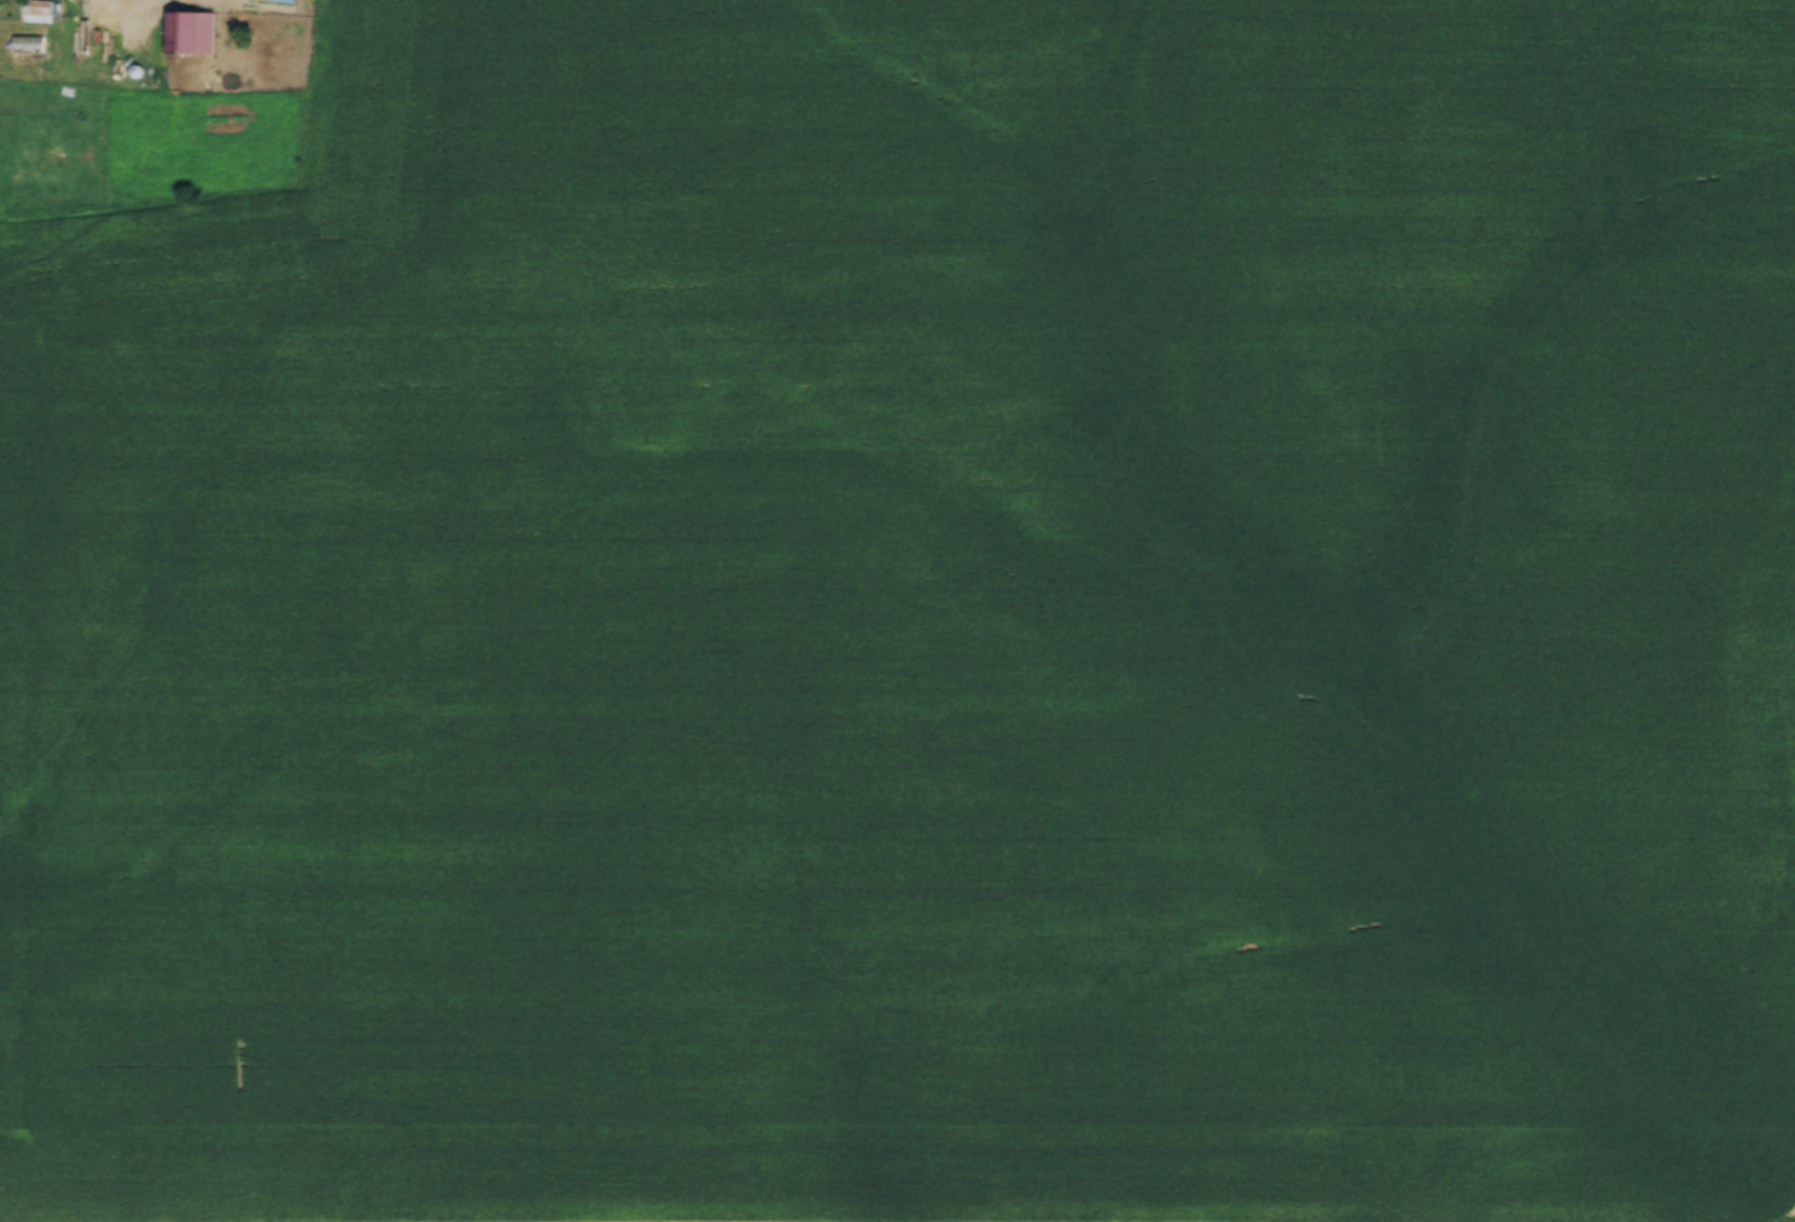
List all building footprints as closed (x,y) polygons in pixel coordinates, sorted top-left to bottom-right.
[(169,52),(215,52),(215,10),(169,10),(169,52)] [(44,35),(15,35),(15,49),(44,49),(44,35)]
